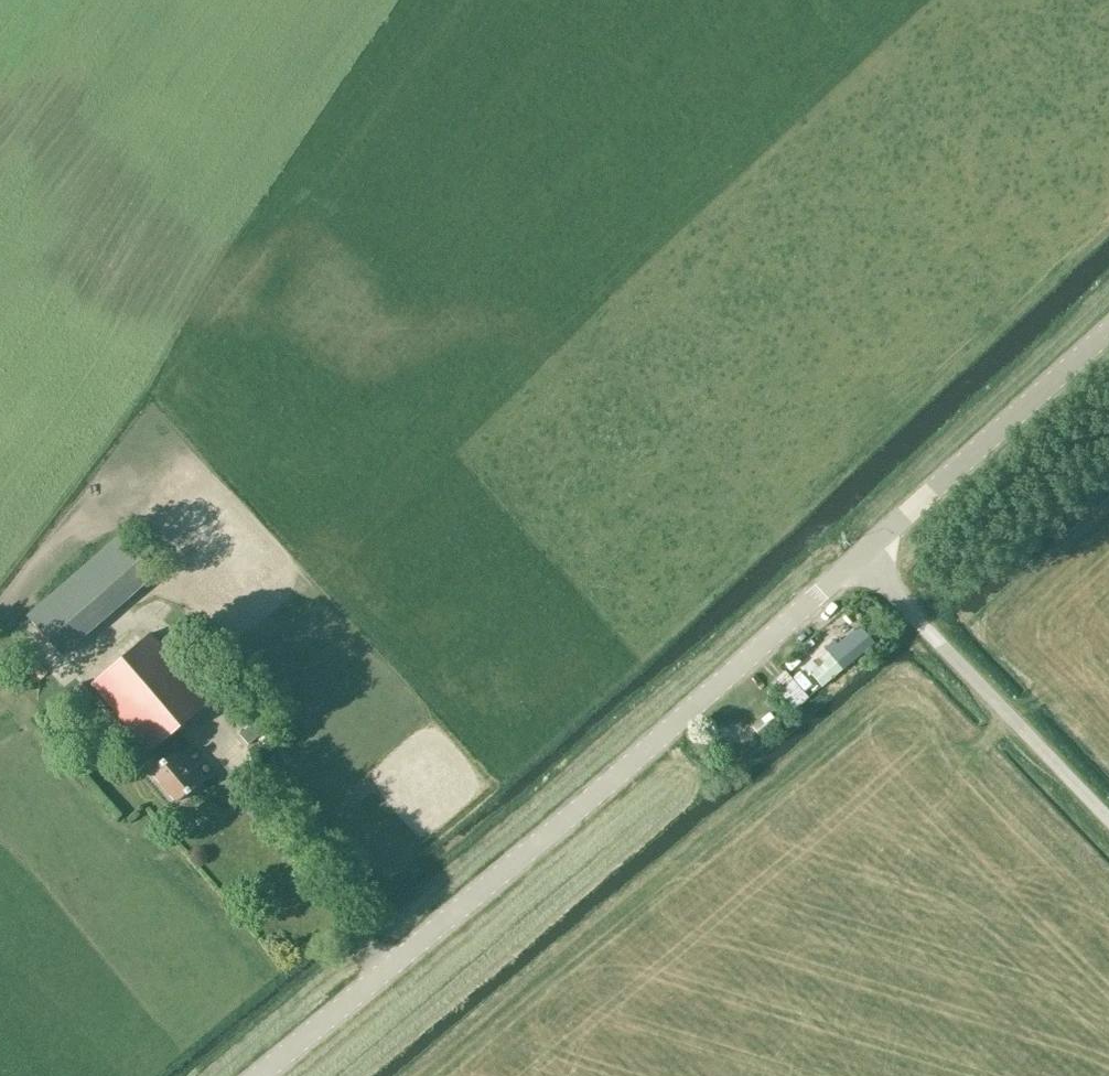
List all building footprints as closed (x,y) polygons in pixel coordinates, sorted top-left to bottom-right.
[(117,534),(26,615),(62,654),(153,574),(117,534)] [(686,727),(731,778),(901,638),(846,581),(686,727)] [(149,634),(91,684),(149,752),(150,751),(161,762),(149,772),(175,801),(196,783),(172,755),(181,746),(170,734),(207,702),(149,634)] [(267,729),(257,717),(240,732),(250,744),(267,729)]
